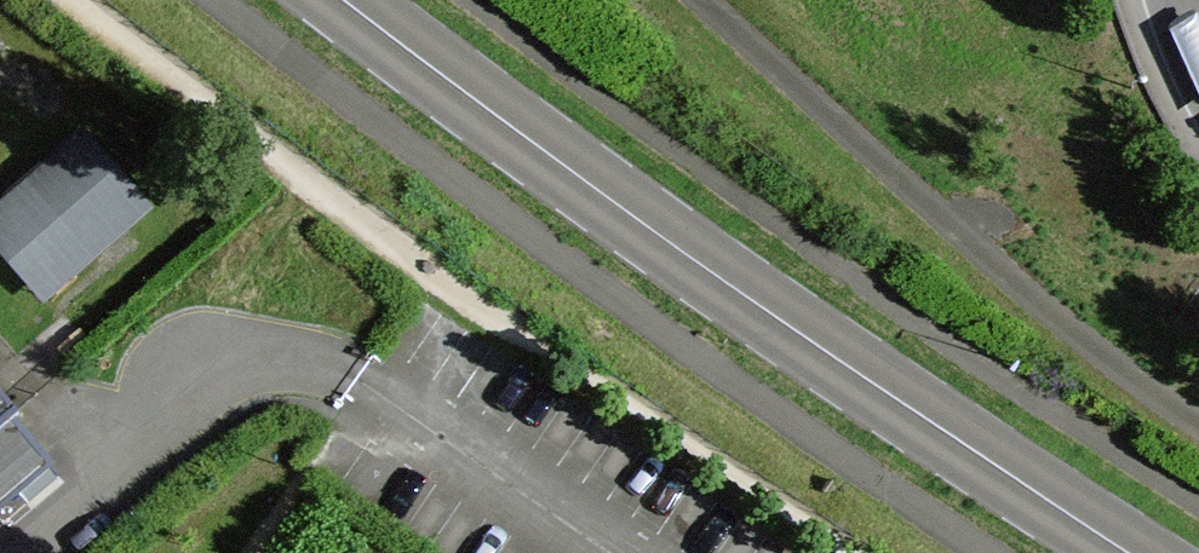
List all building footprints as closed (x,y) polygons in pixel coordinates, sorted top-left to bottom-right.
[(46,284),(147,194),(83,122),(0,195),(0,234),(46,284)] [(0,383),(0,499),(58,449),(24,409),(18,403),(23,399),(19,395),(14,399),(0,383)]
